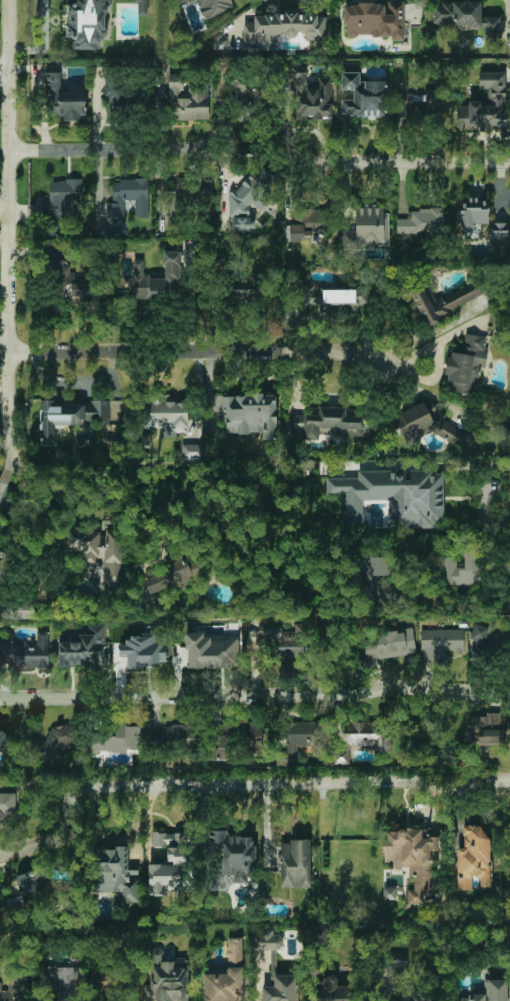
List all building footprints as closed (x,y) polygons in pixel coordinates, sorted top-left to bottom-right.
[(75,4),(68,4),(68,38),(73,38),(73,50),(99,50),(99,38),(109,38),(109,0),(75,0),(75,4)] [(147,0),(132,0),(133,4),(138,4),(139,15),(148,15),(147,0)] [(197,0),(203,18),(236,8),(233,0),(180,0),(182,5),(197,0)] [(404,2),(388,2),(388,4),(345,5),(345,36),(391,36),(391,40),(404,40),(404,2)] [(481,3),(434,3),(434,26),(485,26),(485,37),(500,37),(500,17),(481,17),(481,3)] [(325,14),(298,16),(298,11),(254,14),(254,23),(242,23),(244,47),(278,45),(277,37),(297,35),(297,33),(305,33),(305,42),(327,40),(325,14)] [(331,77),(317,77),(318,83),(304,83),(303,62),(286,62),(286,80),(295,80),(296,119),(307,119),(307,118),(333,118),(331,77)] [(47,73),(47,115),(63,115),(63,121),(85,120),(84,87),(61,87),(61,72),(47,73)] [(387,116),(387,81),(360,81),(360,72),(342,72),(342,90),(354,90),(354,100),(342,100),(342,116),(387,116)] [(468,130),(506,130),(506,72),(479,73),(479,90),(487,90),(487,103),(468,103),(468,130)] [(209,120),(209,84),(185,84),(185,74),(170,74),(169,120),(209,120)] [(397,94),(397,115),(440,115),(440,89),(426,89),(426,94),(397,94)] [(125,233),(125,201),(135,200),(135,217),(149,217),(149,179),(113,180),(113,203),(107,203),(108,233),(125,233)] [(82,217),(82,180),(50,180),(50,200),(44,200),(44,218),(50,218),(50,227),(46,227),(46,234),(58,234),(58,217),(82,217)] [(185,182),(169,181),(169,202),(184,202),(185,182)] [(208,197),(210,186),(203,185),(202,196),(208,197)] [(489,224),(489,199),(461,198),(461,237),(479,238),(479,224),(489,224)] [(303,224),(290,224),(290,241),(311,241),(311,234),(329,233),(328,208),(302,209),(303,224)] [(388,247),(388,208),(355,208),(356,231),(343,231),(343,247),(388,247)] [(410,218),(397,218),(397,234),(443,235),(444,209),(411,209),(410,218)] [(493,238),(508,238),(508,222),(493,223),(493,238)] [(134,260),(134,298),(180,298),(180,252),(164,252),(164,277),(144,277),(144,260),(134,260)] [(226,270),(226,254),(213,254),(212,270),(226,270)] [(92,283),(70,283),(69,266),(64,266),(64,260),(49,260),(50,283),(58,283),(58,301),(92,300),(92,283)] [(257,281),(229,280),(229,299),(257,299),(257,281)] [(485,296),(478,281),(437,301),(426,280),(409,288),(427,325),(485,296)] [(302,305),(321,305),(321,282),(302,282),(302,305)] [(362,309),(362,290),(323,290),(323,309),(362,309)] [(489,337),(465,334),(462,352),(450,350),(446,381),(452,381),(451,391),(470,394),(473,377),(479,378),(480,367),(484,368),(489,337)] [(276,395),(224,395),(223,433),(262,433),(262,440),(276,440),(276,395)] [(434,432),(458,446),(478,438),(472,424),(460,430),(445,421),(441,413),(437,410),(432,399),(394,415),(401,432),(405,433),(409,443),(434,432)] [(109,401),(42,401),(41,438),(55,438),(55,426),(80,426),(80,422),(109,422),(109,401)] [(188,402),(147,401),(147,427),(163,428),(163,435),(187,435),(188,402)] [(319,435),(363,436),(363,416),(354,416),(354,407),(310,406),(310,414),(292,414),(292,431),(303,431),(303,440),(319,440),(319,435)] [(182,460),(202,460),(202,445),(182,444),(182,460)] [(443,471),(410,471),(410,473),(358,473),(358,477),(326,478),(327,493),(345,493),(346,513),(341,513),(341,529),(364,528),(363,500),(387,500),(388,529),(435,528),(435,524),(444,524),(443,471)] [(122,530),(103,530),(67,530),(67,552),(84,552),(84,568),(96,568),(96,558),(103,558),(104,585),(123,585),(122,530)] [(479,584),(479,546),(465,546),(465,567),(457,567),(457,558),(441,558),(441,584),(479,584)] [(389,577),(390,557),(373,556),(373,548),(358,548),(358,581),(364,581),(364,599),(396,600),(396,585),(379,585),(379,577),(389,577)] [(165,558),(169,569),(144,579),(150,595),(195,578),(184,551),(165,558)] [(265,647),(275,646),(276,660),(304,659),(303,624),(295,625),(295,631),(282,632),(282,623),(264,624),(265,647)] [(470,653),(482,656),(485,645),(498,648),(501,635),(488,632),(489,627),(476,624),(470,653)] [(105,625),(88,625),(88,634),(79,634),(79,642),(59,642),(59,666),(97,666),(96,645),(105,645),(105,625)] [(413,629),(363,636),(367,660),(416,653),(413,629)] [(464,652),(464,629),(421,630),(421,661),(447,660),(447,653),(464,652)] [(37,631),(37,641),(14,641),(14,636),(0,636),(0,665),(7,665),(7,656),(15,656),(15,668),(49,668),(49,631),(37,631)] [(187,633),(187,668),(238,667),(238,637),(204,637),(204,632),(187,633)] [(471,714),(471,742),(479,742),(479,749),(488,749),(488,743),(505,743),(505,714),(471,714)] [(53,722),(46,742),(31,737),(24,755),(50,764),(56,745),(70,750),(77,730),(53,722)] [(263,753),(262,722),(240,723),(241,753),(263,753)] [(282,765),(300,765),(300,746),(313,746),(313,754),(323,754),(323,722),(287,722),(287,752),(282,752),(282,765)] [(344,724),(345,748),(390,747),(389,722),(344,724)] [(166,730),(150,730),(150,746),(194,746),(194,724),(166,724),(166,730)] [(141,726),(89,726),(89,752),(141,752),(141,726)] [(229,757),(227,728),(211,728),(212,758),(229,757)] [(6,815),(16,815),(16,793),(0,793),(0,827),(6,827),(6,815)] [(457,889),(472,889),(472,876),(480,876),(480,887),(489,887),(489,825),(462,825),(462,835),(465,835),(465,848),(457,848),(457,889)] [(439,828),(384,829),(385,861),(393,861),(393,866),(412,866),(413,890),(408,890),(408,904),(422,904),(422,895),(432,895),(431,851),(439,851),(439,828)] [(255,837),(228,836),(228,831),(209,830),(208,852),(222,852),(222,866),(230,866),(230,880),(254,881),(255,837)] [(149,864),(148,892),(188,892),(188,833),(153,832),(153,847),(168,847),(168,864),(149,864)] [(281,888),(311,887),(310,840),(281,841),(281,888)] [(128,846),(94,847),(95,892),(121,891),(121,903),(135,903),(135,873),(128,873),(128,846)] [(397,900),(396,887),(383,888),(383,900),(397,900)] [(9,915),(24,913),(22,898),(7,899),(9,915)] [(282,931),(253,931),(254,950),(282,949),(282,931)] [(227,937),(227,974),(204,974),(204,1000),(235,1000),(243,1000),(242,937),(227,937)] [(188,960),(163,959),(163,949),(153,948),(151,995),(156,995),(156,1000),(188,1000),(188,960)] [(380,968),(406,969),(407,960),(381,959),(380,968)] [(77,966),(49,967),(50,1000),(62,1000),(62,998),(78,997),(77,966)] [(97,991),(110,990),(110,970),(96,970),(97,991)] [(298,975),(274,975),(274,986),(262,986),(262,1000),(298,1000),(298,975)] [(349,986),(338,987),(337,976),(323,977),(323,990),(317,990),(317,1000),(350,1000),(349,986)] [(484,980),(484,996),(458,997),(458,1000),(507,1000),(507,979),(484,980)] [(20,986),(8,986),(8,989),(1,989),(1,980),(0,980),(0,1000),(20,1000),(20,986)] [(430,992),(416,991),(417,985),(404,984),(404,1000),(430,1000),(430,992)]
